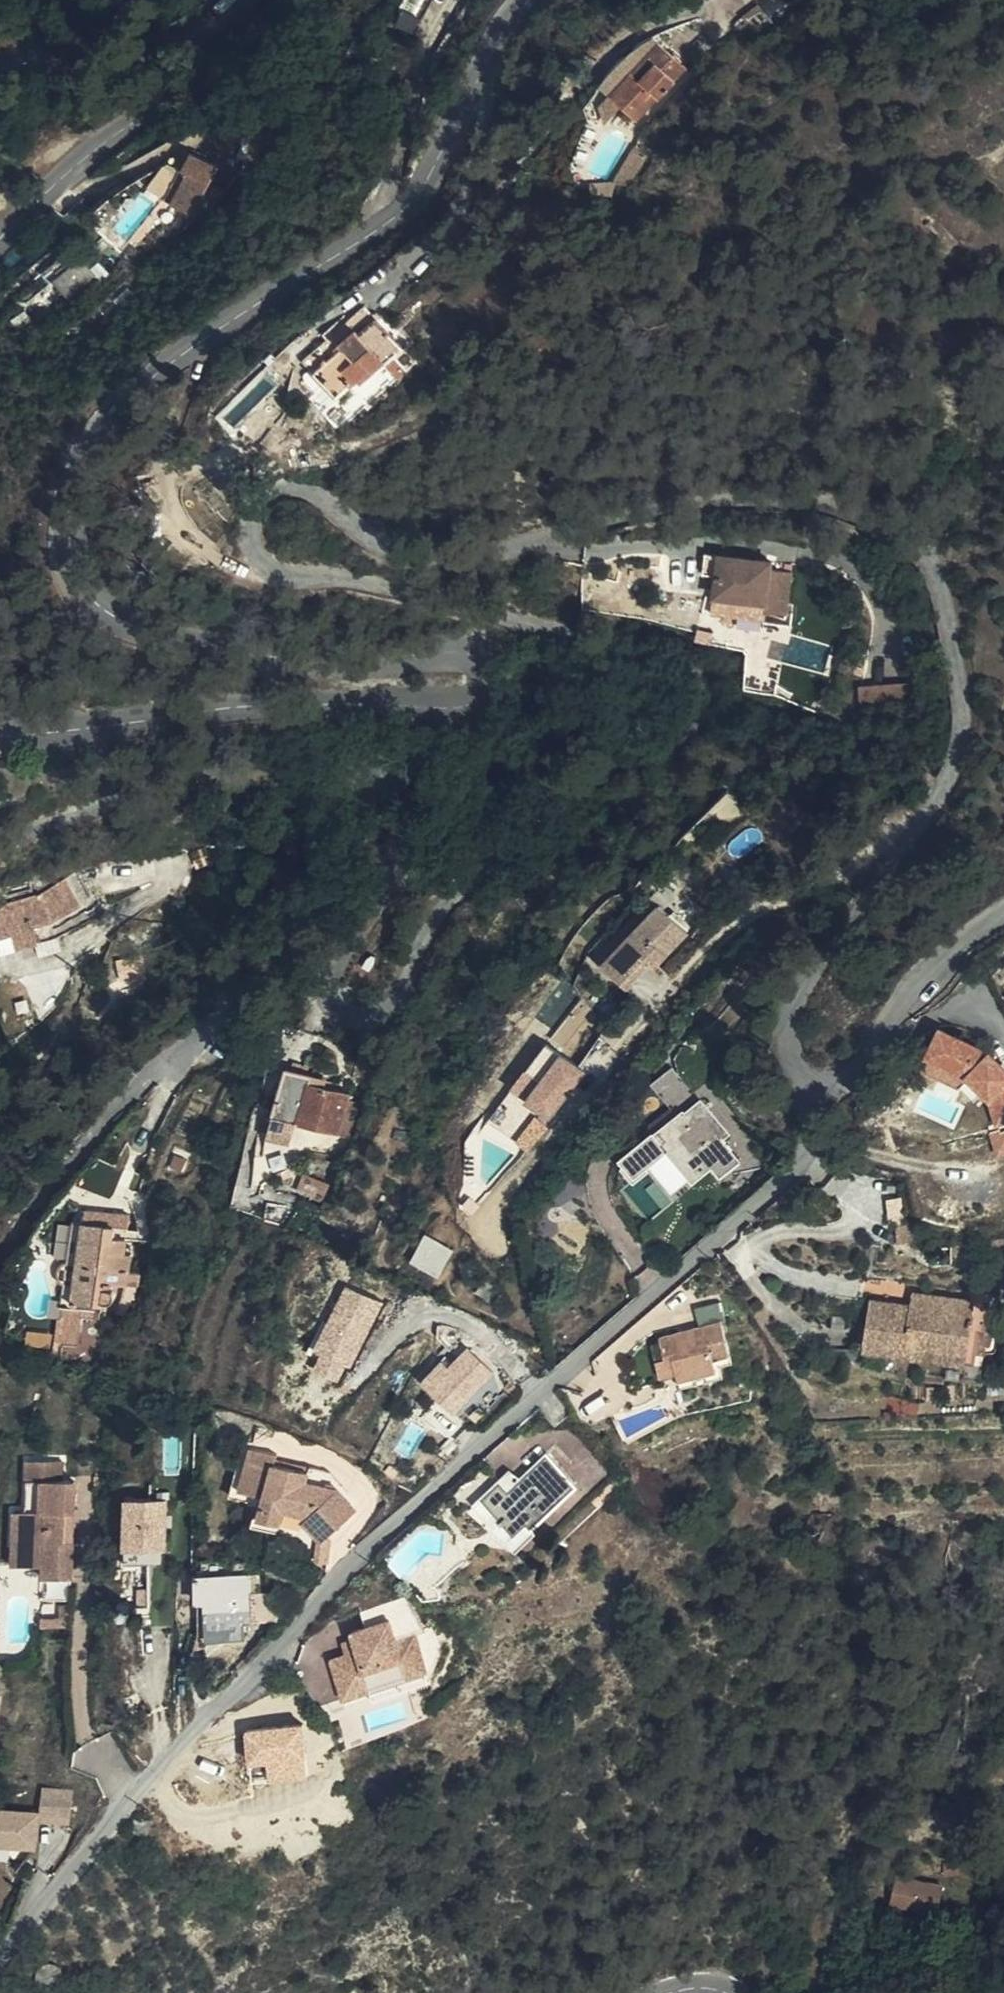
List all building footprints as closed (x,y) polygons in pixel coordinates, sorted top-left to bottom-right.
[(428,0),(404,0),(395,17),(415,27),(428,0)] [(758,6),(742,18),(757,37),(772,25),(758,6)] [(606,95),(633,121),(684,69),(658,43),(606,95)] [(646,124),(642,134),(651,136),(655,127),(646,124)] [(653,145),(639,138),(620,174),(635,175),(653,145)] [(182,171),(193,152),(188,149),(177,168),(182,171)] [(187,219),(190,215),(219,162),(208,156),(205,159),(193,152),(182,171),(188,174),(168,209),(187,219)] [(162,205),(168,209),(188,174),(182,171),(162,205)] [(109,225),(124,211),(105,192),(91,206),(109,225)] [(141,255),(134,262),(152,280),(156,270),(141,255)] [(51,289),(62,307),(88,289),(77,271),(51,289)] [(307,386),(328,412),(351,393),(355,398),(379,378),(396,364),(361,321),(297,373),(307,386)] [(399,368),(396,364),(379,378),(393,394),(399,389),(389,377),(399,368)] [(389,377),(399,389),(411,379),(403,369),(401,366),(399,368),(389,377)] [(764,598),(765,591),(700,581),(697,600),(711,602),(708,623),(760,630),(759,640),(781,643),(787,602),(764,598)] [(623,597),(646,598),(650,588),(619,588),(614,591),(611,604),(618,606),(623,597)] [(913,687),(887,685),(862,683),(859,709),(884,710),(911,713),(913,687)] [(825,695),(832,696),(833,687),(825,686),(825,695)] [(63,934),(59,918),(85,900),(67,873),(42,890),(0,902),(0,928),(6,950),(63,934)] [(645,989),(681,952),(654,925),(596,983),(619,1006),(640,985),(645,989)] [(927,1060),(967,1079),(968,1079),(983,1095),(987,1099),(992,1157),(1003,1146),(1003,1074),(989,1057),(986,1055),(982,1060),(973,1056),(976,1051),(935,1031),(923,1059),(927,1060)] [(986,1055),(976,1051),(973,1056),(982,1060),(986,1055)] [(967,1079),(927,1060),(921,1074),(958,1091),(972,1104),(983,1095),(968,1079),(967,1079)] [(654,1080),(672,1103),(693,1087),(676,1063),(654,1080)] [(541,1141),(576,1095),(540,1067),(504,1112),(541,1141)] [(282,1086),(279,1094),(292,1100),(296,1092),(282,1086)] [(273,1092),(253,1138),(260,1140),(279,1094),(273,1092)] [(260,1140),(253,1138),(245,1158),(269,1169),(277,1150),(328,1171),(344,1136),(331,1130),(333,1124),(308,1113),(296,1109),(298,1103),(292,1100),(279,1094),(260,1140)] [(296,1109),(308,1113),(310,1108),(298,1103),(296,1109)] [(187,1122),(201,1131),(206,1122),(192,1114),(187,1122)] [(723,1194),(738,1182),(717,1157),(725,1150),(699,1122),(685,1133),(682,1131),(663,1148),(670,1157),(664,1163),(695,1197),(708,1186),(704,1181),(708,1178),(723,1194)] [(274,1220),(296,1231),(304,1216),(282,1204),(274,1220)] [(84,1217),(79,1258),(86,1257),(90,1218),(84,1217)] [(86,1257),(79,1258),(75,1259),(69,1262),(67,1269),(68,1276),(75,1283),(74,1297),(111,1302),(111,1300),(119,1299),(123,1296),(123,1291),(120,1287),(113,1284),(114,1279),(135,1281),(139,1252),(133,1250),(135,1235),(120,1233),(121,1222),(90,1218),(86,1257)] [(429,1229),(413,1257),(441,1273),(457,1246),(429,1229)] [(698,1304),(700,1320),(724,1316),(722,1300),(698,1304)] [(912,1310),(910,1322),(927,1324),(929,1311),(912,1310)] [(865,1365),(907,1371),(909,1360),(968,1368),(968,1379),(977,1381),(984,1348),(988,1348),(991,1321),(929,1311),(927,1324),(910,1322),(871,1317),(865,1365)] [(80,1340),(83,1337),(84,1317),(69,1315),(68,1344),(80,1340)] [(718,1345),(714,1321),(687,1327),(690,1348),(650,1355),(653,1376),(646,1377),(651,1402),(667,1399),(669,1410),(706,1404),(704,1392),(722,1389),(715,1346),(718,1345)] [(496,1382),(508,1372),(490,1354),(479,1363),(496,1382)] [(909,1360),(907,1371),(968,1379),(968,1368),(909,1360)] [(444,1425),(488,1388),(466,1362),(446,1379),(438,1369),(414,1390),(444,1425)] [(304,1518),(323,1539),(356,1508),(338,1488),(307,1475),(309,1465),(276,1458),(278,1451),(252,1446),(242,1489),(266,1495),(266,1499),(283,1503),(282,1507),(309,1514),(304,1518)] [(64,1576),(65,1540),(51,1540),(52,1509),(77,1510),(78,1478),(64,1478),(65,1458),(30,1456),(28,1507),(25,1507),(23,1562),(46,1563),(46,1576),(64,1576)] [(473,1500),(488,1488),(477,1476),(463,1489),(473,1500)] [(515,1548),(560,1508),(532,1478),(494,1512),(486,1503),(452,1533),(471,1553),(486,1542),(497,1554),(511,1544),(515,1548)] [(170,1547),(171,1495),(128,1494),(127,1546),(170,1547)] [(23,1562),(25,1507),(16,1507),(14,1562),(23,1562)] [(75,1577),(76,1540),(65,1540),(64,1576),(75,1577)] [(205,1571),(199,1572),(199,1598),(207,1598),(210,1636),(246,1635),(246,1620),(259,1618),(258,1587),(257,1572),(205,1571)] [(259,1618),(282,1617),(281,1588),(258,1587),(259,1618)] [(315,1676),(323,1711),(324,1717),(352,1711),(410,1696),(400,1656),(410,1653),(393,1615),(349,1628),(353,1643),(337,1648),(338,1656),(327,1660),(330,1672),(315,1676)] [(312,1772),(308,1722),(250,1727),(252,1758),(272,1757),(273,1775),(312,1772)] [(39,1842),(42,1814),(72,1818),(77,1787),(46,1783),(43,1808),(0,1802),(0,1837),(39,1842)] [(895,1875),(894,1903),(942,1905),(943,1877),(895,1875)] [(943,1942),(957,1944),(959,1933),(944,1931),(943,1942)] [(929,1975),(910,1968),(906,1979),(925,1986),(929,1975)]
